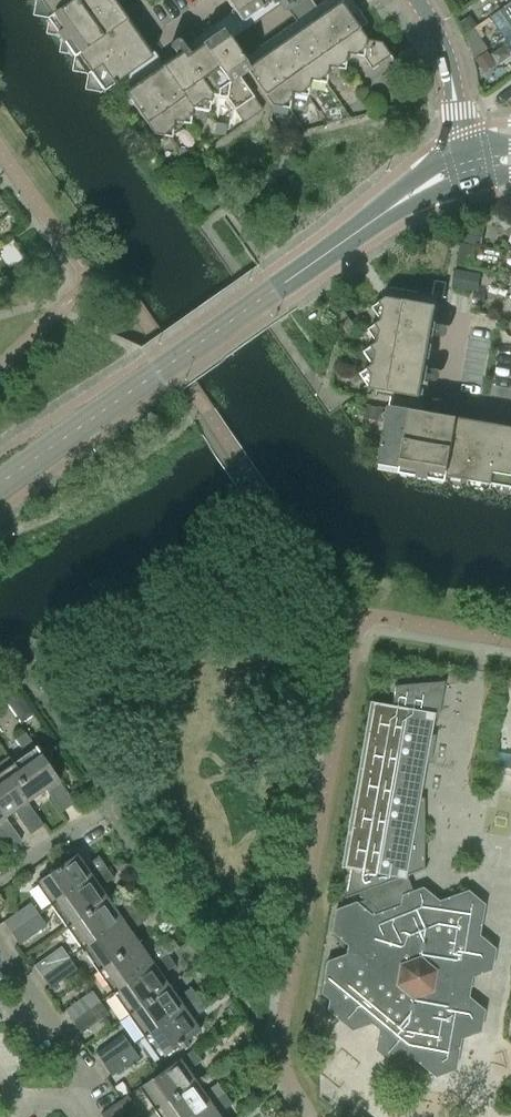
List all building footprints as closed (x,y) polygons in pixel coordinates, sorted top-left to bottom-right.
[(148,61),(105,0),(28,0),(33,1),(34,3),(32,17),(46,20),(47,21),(45,35),(59,38),(60,40),(58,54),(72,57),(73,58),(71,72),(85,75),(86,77),(84,91),(99,94),(100,95),(148,61)] [(243,24),(263,9),(261,6),(269,0),(226,0),(243,24)] [(489,17),(503,37),(510,32),(510,1),(489,17)] [(340,2),(247,67),(246,68),(247,70),(272,106),(273,105),(289,108),(292,92),(308,95),(311,79),(326,82),(329,66),(345,69),(348,53),(364,57),(372,68),(390,55),(382,43),(367,40),(340,2)] [(469,17),(461,22),(466,29),(474,24),(469,17)] [(246,68),(247,67),(220,28),(200,42),(201,45),(166,70),(164,67),(125,95),(154,135),(155,134),(170,137),(174,122),(189,124),(192,108),(208,111),(211,96),(226,98),(243,122),(263,109),(240,76),(247,70),(246,68)] [(473,28),(465,34),(469,45),(480,38),(473,28)] [(485,53),(476,60),(484,71),(493,64),(485,53)] [(395,62),(390,66),(397,75),(401,71),(395,62)] [(484,230),(475,229),(465,227),(462,241),(465,241),(482,244),(484,230)] [(460,243),(458,256),(468,257),(470,244),(460,243)] [(454,287),(463,289),(465,275),(456,274),(454,287)] [(374,308),(382,320),(370,329),(379,343),(366,352),(375,365),(362,374),(372,388),(371,389),(418,397),(433,306),(387,298),(387,299),(374,308)] [(341,325),(344,329),(354,323),(351,318),(341,325)] [(357,327),(354,323),(344,329),(348,334),(357,327)] [(336,374),(346,367),(343,363),(333,370),(336,374)] [(349,372),(346,367),(336,374),(340,378),(349,372)] [(379,469),(381,469),(390,482),(403,473),(412,486),(425,477),(434,489),(447,481),(456,493),(469,484),(478,497),(492,488),(501,501),(510,493),(510,432),(436,419),(437,416),(390,408),(379,469)] [(345,898),(357,894),(364,899),(335,910),(332,931),(348,944),(346,954),(327,961),(321,992),(329,999),(328,1010),(351,1030),(371,1023),(379,1030),(375,1050),(392,1064),(411,1057),(435,1077),(455,1069),(460,1039),(479,1032),(483,1010),(459,991),(461,980),(490,969),(494,948),(478,935),(483,904),(468,890),(439,901),(423,888),(413,891),(406,876),(425,869),(425,867),(423,868),(423,798),(416,797),(422,762),(430,763),(435,735),(427,734),(430,717),(438,718),(444,681),(394,685),(394,687),(395,687),(391,709),(372,705),(344,864),(351,866),(346,896),(344,897),(345,898)] [(15,786),(27,803),(59,780),(25,732),(15,739),(25,753),(12,762),(24,779),(15,786)] [(27,803),(15,786),(24,779),(12,762),(8,756),(0,761),(0,811),(5,818),(27,803)] [(51,905),(106,866),(98,855),(84,865),(76,853),(40,879),(50,894),(46,897),(51,905)] [(106,866),(51,905),(56,912),(61,909),(71,924),(107,898),(100,887),(114,878),(106,866)] [(107,898),(71,924),(81,938),(77,941),(82,948),(136,910),(128,899),(115,908),(107,898)] [(3,921),(11,933),(38,914),(30,902),(3,921)] [(146,903),(136,910),(141,917),(151,911),(146,903)] [(102,967),(138,942),(131,931),(144,921),(136,910),(82,948),(87,956),(91,953),(102,967)] [(38,914),(11,933),(19,944),(46,925),(38,914)] [(173,939),(162,947),(167,954),(178,947),(173,939)] [(113,992),(167,954),(162,947),(159,943),(146,952),(138,942),(102,967),(112,982),(108,985),(113,992)] [(34,965),(42,977),(69,958),(61,946),(34,965)] [(132,1011),(169,986),(161,975),(175,966),(167,954),(113,992),(118,1000),(122,997),(132,1011)] [(69,958),(42,977),(50,988),(77,969),(69,958)] [(143,1036),(198,998),(190,986),(176,996),(169,986),(132,1011),(142,1026),(138,1029),(143,1036)] [(64,1009),(72,1021),(99,1002),(91,990),(64,1009)] [(198,998),(143,1036),(148,1043),(153,1040),(163,1056),(180,1044),(185,1040),(200,1030),(192,1019),(206,1009),(198,998)] [(99,1002),(72,1021),(80,1032),(107,1013),(99,1002)] [(95,1053),(103,1064),(130,1045),(122,1034),(95,1053)] [(185,1040),(180,1044),(183,1049),(189,1045),(185,1040)] [(130,1045),(103,1064),(111,1076),(138,1057),(130,1045)] [(159,1107),(195,1081),(188,1071),(201,1061),(193,1049),(143,1084),(139,1087),(144,1095),(148,1092),(159,1107)] [(159,1107),(166,1116),(190,1116),(224,1093),(216,1082),(202,1091),(195,1081),(159,1107)] [(218,1114),(232,1104),(224,1093),(190,1116),(220,1116),(218,1114)] [(102,1116),(120,1116),(135,1106),(127,1095),(100,1114),(102,1116)]
